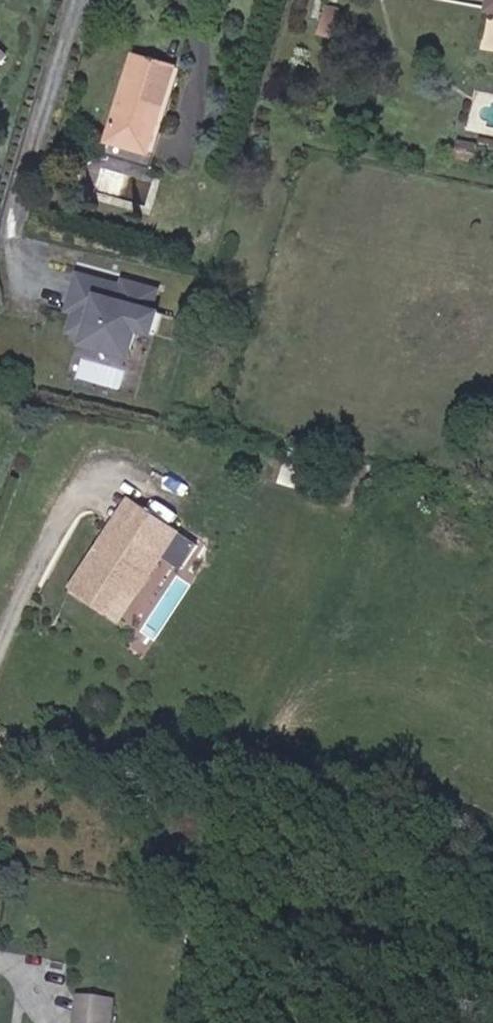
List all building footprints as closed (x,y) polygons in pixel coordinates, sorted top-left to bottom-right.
[(337,13),(331,44),(347,46),(353,15),(337,13)] [(0,48),(0,65),(9,57),(0,48)] [(183,65),(144,54),(117,140),(159,153),(183,65)] [(481,151),(464,149),(462,164),(480,167),(481,151)] [(148,199),(151,176),(102,169),(99,193),(148,199)] [(156,336),(167,287),(76,267),(66,310),(72,311),(65,340),(135,355),(140,333),(156,336)] [(116,523),(127,530),(145,503),(135,496),(116,523)] [(109,614),(125,588),(153,546),(165,555),(182,529),(145,503),(127,530),(116,523),(72,589),(109,614)] [(165,555),(153,546),(125,588),(138,596),(165,555)] [(84,999),(82,1019),(116,1022),(119,1003),(84,999)]
